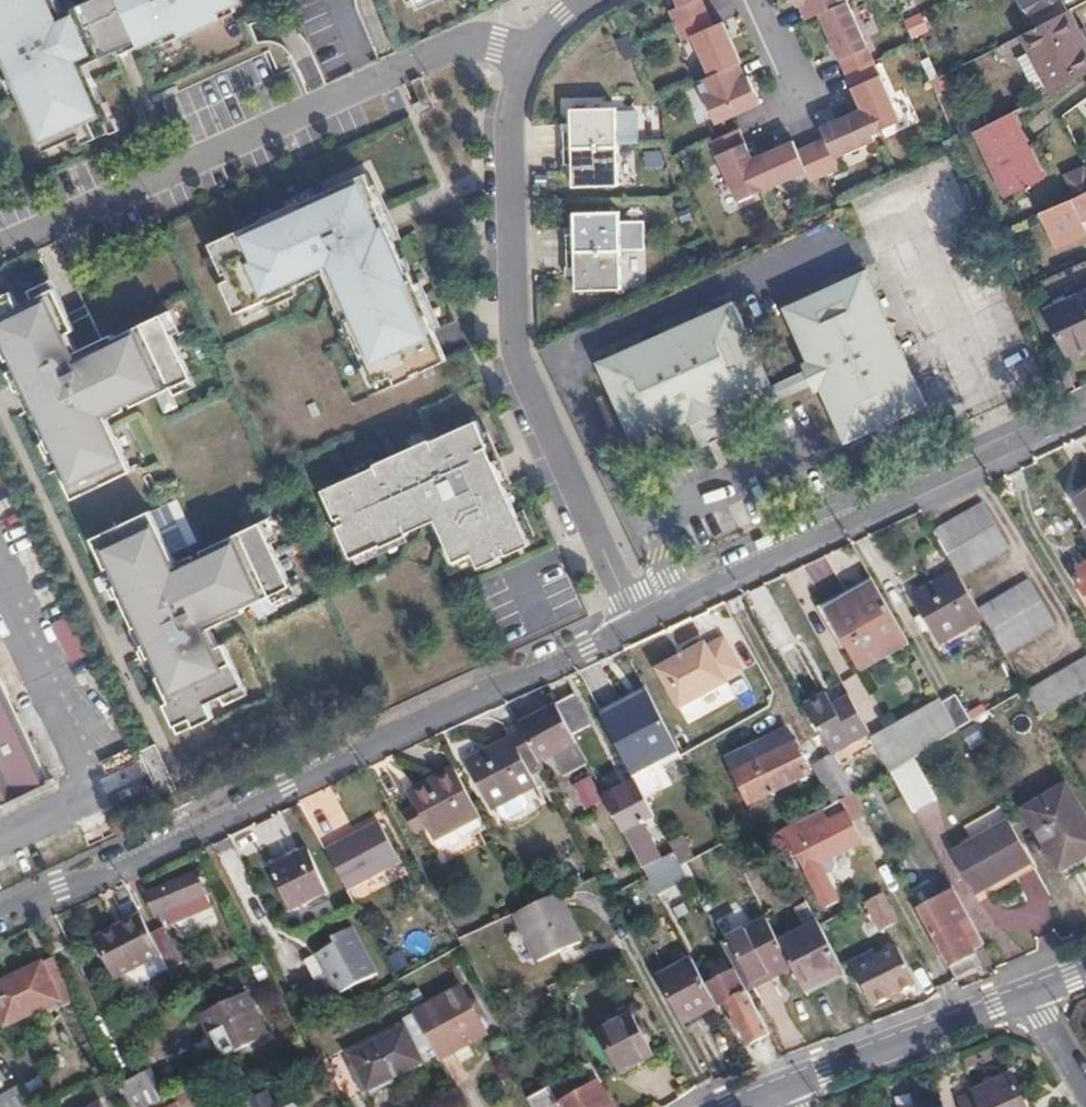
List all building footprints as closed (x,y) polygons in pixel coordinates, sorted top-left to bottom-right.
[(45,153),(80,137),(84,145),(111,133),(107,124),(113,121),(105,103),(102,104),(90,78),(83,82),(77,70),(134,43),(137,48),(151,41),(154,49),(220,18),(216,11),(237,2),(236,0),(92,0),(54,18),(48,5),(55,2),(55,0),(0,0),(0,56),(45,153)] [(675,24),(705,9),(701,0),(676,0),(677,4),(668,8),(675,24)] [(795,5),(798,4),(804,17),(817,12),(841,0),(793,0),(795,5)] [(817,12),(843,70),(872,57),(847,0),(841,0),(817,12)] [(1065,12),(1058,0),(1019,0),(1034,28),(1065,12)] [(691,34),(709,74),(738,60),(740,59),(721,19),(712,23),(705,9),(675,24),(681,38),(691,34)] [(924,12),(904,20),(913,40),(932,32),(924,12)] [(1050,94),(1085,76),(1085,52),(1065,12),(1034,28),(1020,35),(1050,94)] [(872,57),(843,70),(860,106),(871,131),(899,118),(872,57)] [(697,79),(716,121),(759,101),(747,73),(744,74),(738,60),(709,74),(697,79)] [(628,102),(582,103),(582,118),(582,125),(574,125),(574,142),(628,141),(628,102)] [(871,131),(860,106),(854,109),(819,125),(824,135),(810,142),(824,172),(839,165),(834,155),(874,137),(871,131)] [(737,126),(709,139),(737,199),(764,186),(751,156),(737,126)] [(1045,183),(1016,126),(982,145),(1011,201),(1045,183)] [(824,172),(810,142),(796,148),(791,137),(751,156),(764,186),(765,187),(804,169),(809,179),(824,172)] [(628,141),(574,142),(575,159),(583,159),(583,166),(583,181),(629,180),(628,141)] [(261,221),(208,246),(223,276),(226,275),(229,281),(221,284),(235,314),(268,299),(268,301),(296,288),(295,286),(323,273),(334,297),(332,298),(351,338),(353,337),(378,391),(397,383),(397,384),(417,375),(415,372),(423,369),(426,377),(436,372),(433,366),(448,358),(427,313),(429,313),(409,270),(407,271),(374,200),(376,199),(364,173),(298,204),(297,202),(260,219),(261,221)] [(1069,200),(1035,219),(1052,251),(1080,237),(1077,232),(1085,227),(1085,192),(1069,200)] [(629,206),(583,207),(584,221),(584,228),(576,229),(576,246),(630,245),(629,206)] [(630,245),(576,246),(577,263),(584,263),(585,270),(585,285),(631,284),(630,245)] [(881,422),(900,412),(933,398),(866,262),(785,303),(811,355),(826,385),(851,436),(881,422)] [(0,297),(0,349),(4,348),(19,379),(16,381),(22,394),(28,391),(36,407),(30,410),(51,453),(54,451),(63,468),(60,470),(75,500),(133,471),(104,413),(129,400),(133,407),(192,377),(161,314),(114,338),(112,335),(76,352),(68,334),(73,331),(52,289),(17,306),(10,292),(0,297)] [(1048,308),(1068,352),(1085,343),(1085,290),(1048,308)] [(694,418),(774,379),(735,298),(601,362),(641,443),(694,418)] [(826,385),(811,355),(806,358),(811,366),(776,383),(774,379),(694,418),(707,445),(735,432),(731,423),(818,380),(821,388),(826,385)] [(904,419),(900,412),(881,422),(884,429),(904,419)] [(378,465),(326,490),(339,519),(341,518),(344,524),(341,526),(356,557),(383,544),(384,546),(412,533),(411,531),(439,518),(458,560),(477,551),(483,565),(489,562),(491,566),(505,559),(503,554),(510,551),(511,552),(534,541),(489,445),(491,444),(479,418),(433,439),(432,437),(377,463),(378,465)] [(908,427),(904,419),(884,429),(888,437),(908,427)] [(911,434),(908,427),(888,437),(891,443),(911,434)] [(1073,499),(1085,520),(1085,491),(1073,499)] [(980,502),(932,530),(955,571),(958,574),(1006,547),(980,502)] [(181,569),(152,511),(94,539),(109,570),(112,568),(121,585),(117,587),(138,629),(144,626),(152,642),(146,645),(153,658),(156,657),(171,689),(168,690),(174,702),(169,705),(180,726),(196,718),(200,726),(219,717),(212,703),(248,685),(227,643),(221,646),(212,628),(248,610),(246,607),(294,584),(263,521),(203,550),(206,557),(181,569)] [(1078,569),(1082,576),(1075,579),(1085,598),(1085,564),(1078,569)] [(958,574),(955,571),(911,596),(940,648),(985,622),(977,609),(958,574)] [(910,642),(875,580),(827,606),(862,669),(910,642)] [(985,622),(1004,654),(1053,626),(1026,581),(977,609),(985,622)] [(70,616),(53,622),(69,664),(86,657),(70,616)] [(705,642),(657,668),(678,709),(727,683),(725,680),(742,671),(724,637),(707,646),(705,642)] [(1026,692),(1040,716),(1085,689),(1085,658),(1026,692)] [(55,779),(0,667),(0,807),(55,779)] [(77,692),(65,703),(107,749),(118,739),(104,724),(116,713),(75,670),(66,680),(77,692)] [(649,694),(643,682),(619,694),(626,706),(649,694)] [(575,693),(555,703),(557,706),(572,734),(591,724),(575,693)] [(680,753),(649,694),(626,706),(657,765),(680,753)] [(956,698),(947,704),(962,728),(971,722),(956,698)] [(557,706),(521,726),(541,763),(577,743),(572,734),(557,706)] [(626,706),(603,717),(634,776),(657,765),(626,706)] [(946,708),(876,746),(891,774),(915,761),(962,736),(947,711),(946,708)] [(541,763),(521,726),(509,734),(511,739),(466,763),(493,810),(536,786),(528,770),(541,763)] [(809,776),(787,729),(726,756),(749,805),(809,776)] [(854,794),(831,753),(813,765),(835,804),(842,801),(854,794)] [(938,803),(915,761),(891,774),(909,808),(914,816),(938,803)] [(99,777),(106,794),(145,780),(138,762),(99,777)] [(482,815),(457,768),(414,790),(438,838),(482,815)] [(586,812),(602,805),(590,778),(574,786),(586,812)] [(674,851),(636,780),(605,797),(643,867),(674,851)] [(1068,784),(1029,807),(1051,847),(1057,845),(1067,863),(1085,853),(1085,816),(1068,784)] [(848,812),(853,822),(866,815),(854,794),(842,801),(848,812)] [(825,810),(798,825),(804,836),(831,821),(825,810)] [(785,831),(791,843),(827,910),(842,902),(821,864),(864,841),(853,822),(848,812),(831,821),(804,836),(798,825),(785,831)] [(346,815),(316,832),(330,858),(360,842),(346,815)] [(981,903),(1037,872),(1014,831),(1006,816),(970,836),(979,851),(959,863),(981,903)] [(332,884),(310,843),(275,862),(297,902),(332,884)] [(698,856),(704,878),(729,871),(722,849),(698,856)] [(682,866),(674,851),(643,867),(651,883),(682,866)] [(176,906),(205,893),(197,872),(147,895),(156,915),(176,906)] [(956,893),(952,887),(937,895),(941,901),(956,893)] [(211,906),(205,893),(176,906),(182,920),(211,906)] [(973,951),(984,945),(956,893),(941,901),(919,912),(949,968),(974,955),(973,951)] [(559,895),(516,915),(540,963),(581,943),(559,895)] [(882,934),(900,925),(884,896),(866,905),(882,934)] [(152,934),(142,914),(98,936),(118,975),(161,952),(152,934)] [(779,976),(793,969),(778,941),(767,920),(722,943),(745,986),(775,970),(779,976)] [(844,969),(819,920),(778,941),(793,969),(802,986),(826,972),(829,977),(844,969)] [(152,934),(161,952),(172,946),(163,928),(152,934)] [(377,976),(352,930),(333,940),(337,947),(317,957),(326,974),(321,977),(331,994),(356,980),(358,986),(377,976)] [(916,984),(898,948),(856,970),(873,1006),(916,984)] [(53,957),(0,983),(0,1015),(6,1026),(57,999),(61,1006),(74,999),(53,957)] [(692,960),(658,979),(683,1025),(718,1007),(708,989),(692,960)] [(738,974),(708,989),(718,1007),(719,1009),(729,1004),(749,1045),(769,1035),(745,986),(738,974)] [(462,989),(415,1014),(439,1060),(487,1034),(462,989)] [(271,1033),(250,991),(204,1013),(226,1056),(271,1033)] [(654,1055),(633,1016),(601,1032),(621,1071),(654,1055)] [(424,1064),(400,1020),(346,1047),(369,1092),(424,1064)] [(116,1085),(127,1106),(148,1106),(159,1101),(143,1071),(116,1085)] [(975,1090),(981,1104),(973,1106),(1027,1106),(1013,1074),(975,1090)] [(0,1095),(0,1106),(38,1106),(25,1082),(0,1095)] [(555,1106),(611,1106),(599,1085),(555,1106)] [(975,1090),(954,1098),(959,1106),(973,1106),(981,1104),(975,1090)] [(249,1102),(252,1106),(298,1106),(292,1096),(275,1105),(268,1092),(249,1102)]
